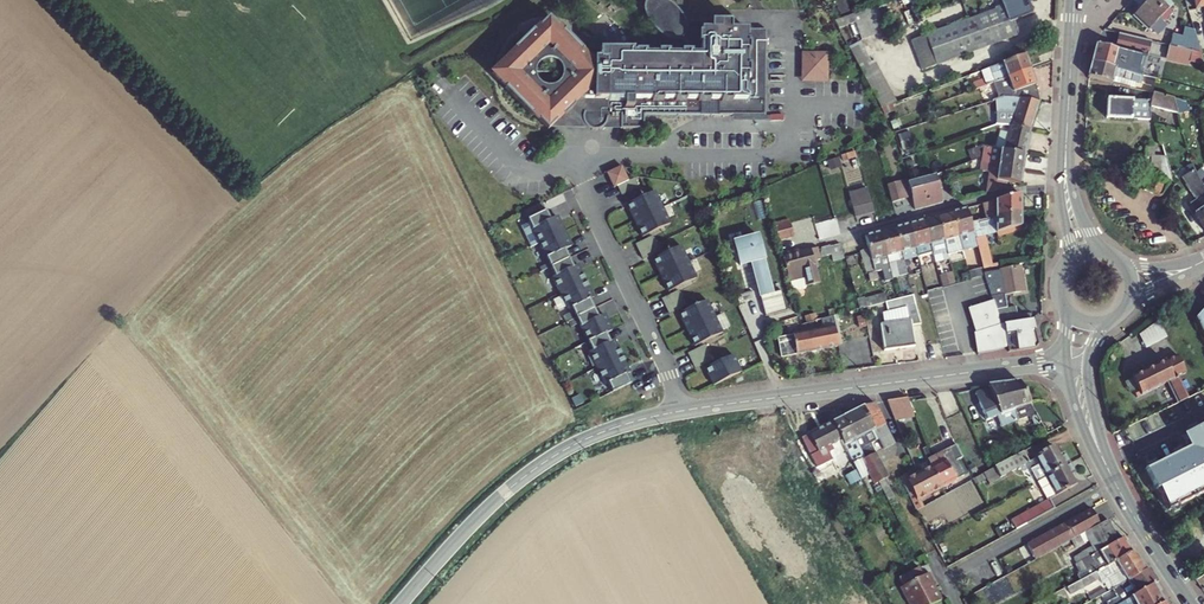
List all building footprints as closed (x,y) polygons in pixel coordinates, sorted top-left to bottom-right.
[(672,3),(665,0),(646,0),(645,4),(645,9),(646,14),(652,25),(660,33),(673,40),(681,39),(689,47),(689,54),(633,53),(633,49),(600,49),(599,58),(589,58),(549,18),(492,73),(548,130),(550,128),(571,108),(583,120),(583,121),(584,122),(584,123),(585,124),(585,125),(586,126),(587,127),(588,128),(595,130),(602,128),(603,128),(604,127),(605,126),(605,125),(606,125),(606,124),(621,124),(621,129),(644,129),(644,115),(716,116),(730,116),(765,117),(766,29),(731,29),(731,22),(686,21),(680,12),(672,3)] [(971,49),(1017,33),(1012,17),(1029,11),(1027,5),(1033,3),(1031,0),(1001,0),(1001,2),(993,5),(994,7),(960,20),(971,49)] [(1133,17),(1148,31),(1149,29),(1153,33),(1156,34),(1159,33),(1164,28),(1163,21),(1171,13),(1167,10),(1172,5),(1166,0),(1158,0),(1148,0),(1133,17)] [(1196,9),(1203,8),(1203,0),(1194,0),(1196,9)] [(886,33),(875,4),(835,19),(841,30),(856,25),(863,42),(886,33)] [(971,49),(960,20),(914,37),(924,65),(971,49)] [(1198,53),(1202,54),(1194,31),(1184,28),(1182,37),(1172,35),(1170,46),(1198,53)] [(1096,45),(1091,63),(1137,75),(1143,76),(1152,42),(1118,34),(1114,50),(1096,45)] [(882,107),(898,101),(874,60),(871,62),(861,43),(849,47),(851,50),(882,107)] [(1198,53),(1170,46),(1167,58),(1196,65),(1198,53)] [(982,70),(987,84),(1030,68),(1025,53),(982,70)] [(802,54),(802,81),(812,81),(813,54),(802,54)] [(812,81),(827,82),(827,54),(813,54),(812,81)] [(1196,65),(1167,58),(1166,61),(1194,68),(1196,65)] [(1091,63),(1087,77),(1129,88),(1131,83),(1135,84),(1137,75),(1091,63)] [(1020,97),(1040,100),(1030,68),(987,84),(979,87),(981,92),(986,91),(986,92),(990,91),(992,98),(995,97),(1004,94),(1002,87),(1011,83),(1016,96),(1020,97)] [(1177,114),(1173,100),(1153,95),(1151,102),(1107,100),(1106,119),(1150,121),(1150,107),(1177,114)] [(1032,128),(1040,100),(1020,97),(1011,125),(1032,128)] [(1173,100),(1177,114),(1187,111),(1185,103),(1173,100)] [(550,128),(588,128),(587,127),(586,126),(585,125),(585,124),(584,123),(584,122),(583,121),(583,120),(571,108),(550,128)] [(716,133),(730,133),(730,121),(730,116),(716,116),(716,133)] [(1025,154),(1032,128),(1011,125),(1005,152),(1025,154)] [(1172,183),(1166,159),(1153,158),(1154,149),(1145,148),(1144,158),(1150,158),(1149,171),(1172,183)] [(983,170),(989,171),(990,166),(1023,169),(1025,154),(1005,152),(986,150),(984,162),(983,170)] [(621,166),(607,173),(614,188),(628,181),(621,166)] [(989,171),(985,194),(1005,189),(1006,183),(1020,184),(1023,169),(990,166),(989,171)] [(1201,184),(1199,182),(1196,174),(1194,170),(1181,179),(1195,200),(1189,204),(1195,214),(1194,215),(1203,230),(1203,187),(1201,184)] [(1203,182),(1203,175),(1200,170),(1196,174),(1199,182),(1201,184),(1203,182)] [(914,210),(943,202),(935,175),(906,183),(910,197),(914,210)] [(1162,197),(1168,184),(1150,175),(1143,187),(1144,190),(1159,198),(1162,197)] [(618,186),(621,194),(638,186),(634,178),(618,186)] [(906,183),(900,185),(903,199),(910,197),(906,183)] [(900,185),(888,188),(892,202),(903,199),(900,185)] [(627,205),(635,221),(663,208),(655,192),(627,205)] [(854,218),(874,212),(869,194),(849,199),(854,218)] [(983,204),(986,219),(1020,212),(1020,195),(983,204)] [(540,243),(564,231),(557,216),(550,219),(542,202),(524,211),(528,219),(540,243)] [(635,221),(642,237),(671,224),(663,208),(635,221)] [(970,223),(966,209),(951,213),(958,237),(961,245),(963,251),(977,247),(974,239),(970,223)] [(986,219),(970,223),(974,239),(985,236),(1020,227),(1020,212),(986,219)] [(951,213),(937,217),(943,241),(944,241),(946,251),(947,255),(963,251),(961,245),(958,237),(951,213)] [(821,238),(842,233),(837,216),(816,222),(821,238)] [(937,217),(923,221),(929,245),(930,245),(932,254),(934,263),(948,259),(947,255),(946,251),(944,241),(943,241),(937,217)] [(774,223),(778,240),(794,235),(789,219),(774,223)] [(923,221),(908,225),(915,249),(917,258),(932,254),(930,245),(929,245),(923,221)] [(908,225),(894,229),(900,253),(901,252),(903,261),(917,258),(915,249),(908,225)] [(985,236),(986,239),(1020,230),(1020,227),(985,236)] [(894,229),(880,232),(886,257),(888,265),(892,278),(907,275),(903,261),(901,252),(900,253),(894,229)] [(540,243),(551,267),(569,258),(565,249),(571,246),(564,231),(540,243)] [(886,257),(880,232),(864,237),(868,249),(859,252),(866,274),(881,270),(884,282),(892,280),(892,278),(888,265),(886,257)] [(733,241),(740,265),(750,262),(752,261),(762,295),(760,296),(765,316),(787,310),(781,290),(772,292),(767,273),(768,273),(765,264),(764,264),(763,258),(764,258),(757,235),(733,241)] [(986,252),(989,251),(986,239),(985,236),(974,239),(977,247),(978,254),(986,252)] [(637,245),(640,252),(656,245),(653,237),(637,245)] [(844,259),(841,244),(830,247),(830,246),(821,248),(819,258),(831,255),(833,261),(844,259)] [(640,252),(644,260),(660,252),(656,245),(640,252)] [(681,246),(653,260),(661,276),(689,262),(681,246)] [(783,257),(792,293),(805,289),(806,286),(821,282),(817,267),(819,266),(817,261),(820,260),(819,258),(820,254),(818,248),(798,253),(783,257)] [(992,265),(989,251),(986,252),(990,269),(999,267),(998,264),(992,265)] [(983,270),(990,269),(986,252),(978,254),(983,269),(983,270)] [(573,267),(569,258),(551,267),(555,276),(552,277),(560,293),(586,281),(578,264),(573,267)] [(750,262),(760,296),(762,295),(752,261),(750,262)] [(661,276),(669,292),(697,278),(689,262),(661,276)] [(1025,292),(1020,267),(984,274),(984,276),(1000,325),(1018,322),(1017,316),(1015,307),(1007,309),(1004,295),(1025,292)] [(971,280),(979,278),(977,271),(969,273),(971,280)] [(952,273),(939,277),(942,287),(955,284),(952,273)] [(594,297),(586,281),(560,293),(568,310),(572,308),(576,317),(594,308),(590,299),(594,297)] [(663,300),(666,307),(682,299),(679,292),(663,300)] [(859,309),(887,302),(885,293),(857,301),(859,309)] [(913,295),(885,302),(888,312),(882,313),(884,324),(880,325),(883,351),(914,347),(911,326),(921,325),(913,295)] [(666,307),(670,314),(686,306),(682,299),(666,307)] [(707,300),(679,314),(687,330),(715,317),(707,300)] [(1000,325),(993,302),(966,309),(973,335),(976,334),(977,339),(972,340),(976,354),(998,350),(998,348),(1006,346),(1007,348),(1008,352),(1035,348),(1038,344),(1032,319),(1030,319),(1018,322),(1000,325)] [(598,316),(594,308),(576,317),(588,341),(606,333),(612,330),(604,313),(598,316)] [(1195,319),(1203,337),(1203,309),(1195,319)] [(1029,314),(1017,316),(1018,322),(1030,319),(1029,314)] [(792,336),(796,355),(839,347),(833,316),(829,317),(821,319),(823,329),(792,334),(792,336)] [(687,330),(695,346),(723,333),(715,317),(687,330)] [(1158,321),(1138,335),(1146,349),(1167,338),(1158,321)] [(596,368),(622,356),(615,339),(610,341),(606,333),(588,341),(593,350),(589,352),(596,368)] [(778,338),(781,358),(796,355),(792,336),(778,338)] [(689,354),(693,361),(709,354),(705,346),(689,354)] [(693,361),(696,369),(712,361),(709,354),(693,361)] [(734,355),(706,369),(714,386),(742,372),(734,355)] [(613,392),(630,383),(626,374),(630,372),(622,356),(596,368),(604,385),(608,383),(613,392)] [(1133,391),(1136,398),(1167,383),(1177,404),(1187,399),(1177,377),(1186,372),(1177,356),(1131,378),(1132,379),(1137,389),(1133,391)] [(1132,379),(1124,383),(1129,393),(1133,391),(1137,389),(1132,379)] [(1041,424),(1019,382),(1004,384),(1015,410),(1014,410),(1018,421),(1029,417),(1030,420),(1032,419),(1034,426),(1041,424)] [(988,388),(975,394),(987,422),(997,418),(1001,427),(1018,421),(1014,410),(1015,410),(1004,384),(988,386),(988,388)] [(906,399),(888,402),(897,421),(914,419),(906,399)] [(888,402),(885,403),(894,422),(897,421),(888,402)] [(895,444),(875,404),(863,407),(843,417),(855,440),(864,459),(870,471),(869,472),(870,474),(876,485),(878,483),(882,489),(888,486),(884,480),(888,478),(869,444),(878,439),(883,449),(884,450),(895,444)] [(855,440),(843,417),(833,422),(842,440),(844,445),(862,479),(870,474),(869,472),(870,471),(864,459),(855,440)] [(842,440),(833,422),(802,438),(817,468),(833,460),(829,453),(834,450),(831,446),(842,440)] [(1196,472),(1199,476),(1203,476),(1203,444),(1202,441),(1195,444),(1197,448),(1194,449),(1201,462),(1197,464),(1196,467),(1196,472)] [(942,487),(964,476),(956,461),(963,458),(956,445),(928,459),(932,467),(942,487)] [(1031,470),(1037,481),(1069,464),(1063,453),(1058,456),(1053,446),(1035,456),(1040,465),(1031,470)] [(1000,478),(1029,462),(1023,452),(994,468),(1000,478)] [(1016,530),(1055,509),(1050,500),(1075,486),(1069,476),(1074,473),(1069,464),(1037,481),(1047,500),(1011,521),(1016,530)] [(909,479),(907,474),(900,478),(916,510),(923,506),(920,499),(942,487),(932,467),(909,479)] [(983,474),(989,484),(1000,478),(994,468),(983,474)] [(882,489),(888,501),(894,498),(888,486),(882,489)] [(1027,545),(1035,560),(1086,532),(1100,525),(1091,509),(1027,545)] [(1119,541),(1108,520),(1100,525),(1086,532),(1093,546),(1073,558),(1076,564),(1090,557),(1119,541)] [(1095,566),(1079,574),(1082,580),(1108,566),(1116,562),(1133,552),(1124,538),(1119,541),(1090,557),(1095,566)] [(1082,580),(1067,588),(1071,595),(1099,580),(1102,584),(1109,580),(1114,589),(1128,581),(1145,571),(1133,552),(1116,562),(1108,566),(1082,580)] [(1074,565),(1079,574),(1095,566),(1090,557),(1076,564),(1074,565)] [(1150,569),(1145,571),(1128,581),(1114,589),(1112,590),(1116,599),(1106,603),(1120,603),(1132,598),(1153,585),(1159,582),(1150,569)] [(934,590),(933,591),(930,585),(931,584),(934,583),(929,574),(900,589),(908,603),(935,603),(940,601),(934,590)] [(1163,603),(1153,585),(1132,598),(1120,603),(1163,603)] [(1088,598),(1091,601),(1106,593),(1104,589),(1088,598)]
